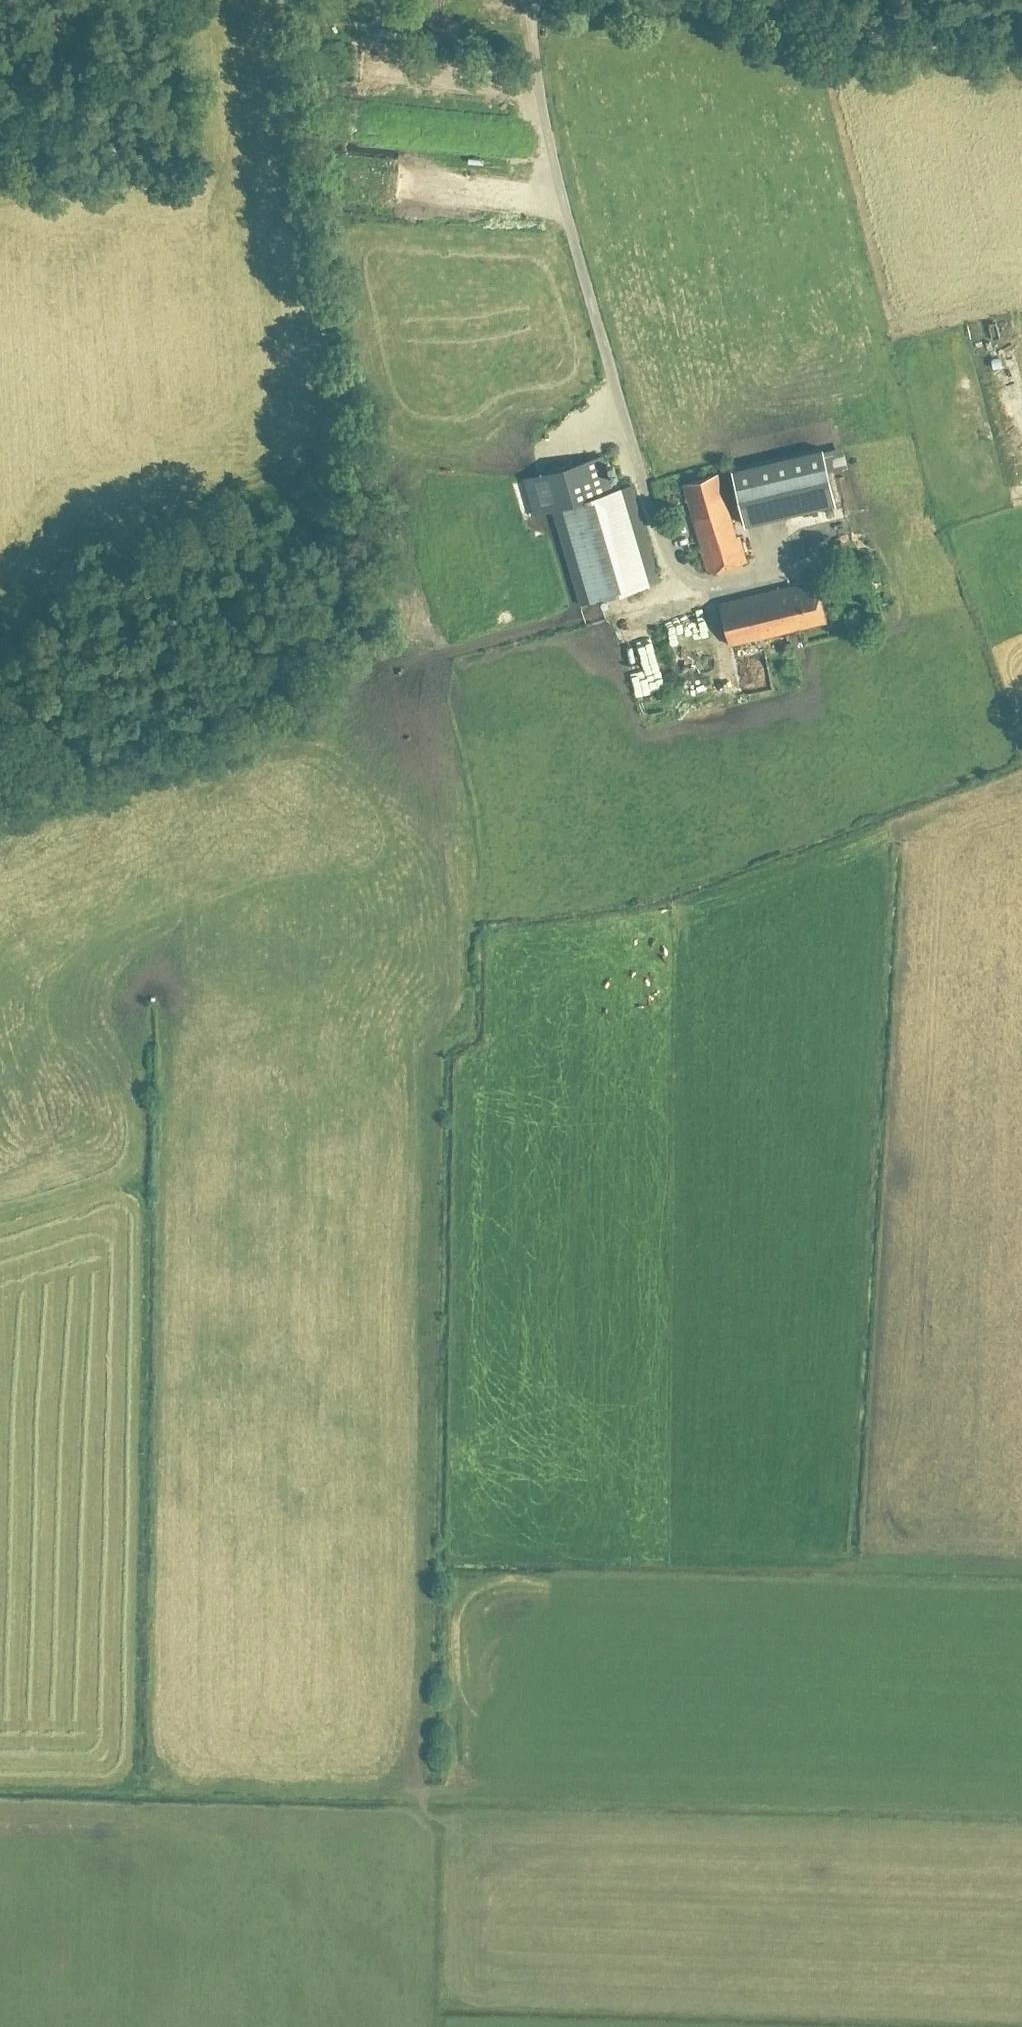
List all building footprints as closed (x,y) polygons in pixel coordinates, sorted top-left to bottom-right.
[(1013,383),(1006,384),(1009,434),(1021,434),(1021,406),(1015,407),(1013,383)] [(656,579),(627,485),(608,421),(530,445),(577,603),(656,579)] [(831,503),(818,447),(730,468),(742,523),(831,503)] [(724,506),(715,474),(681,484),(688,509),(686,509),(704,572),(742,560),(726,505),(724,506)] [(726,642),(822,620),(812,578),(716,601),(726,642)] [(751,671),(772,672),(772,656),(751,655),(751,671)]
